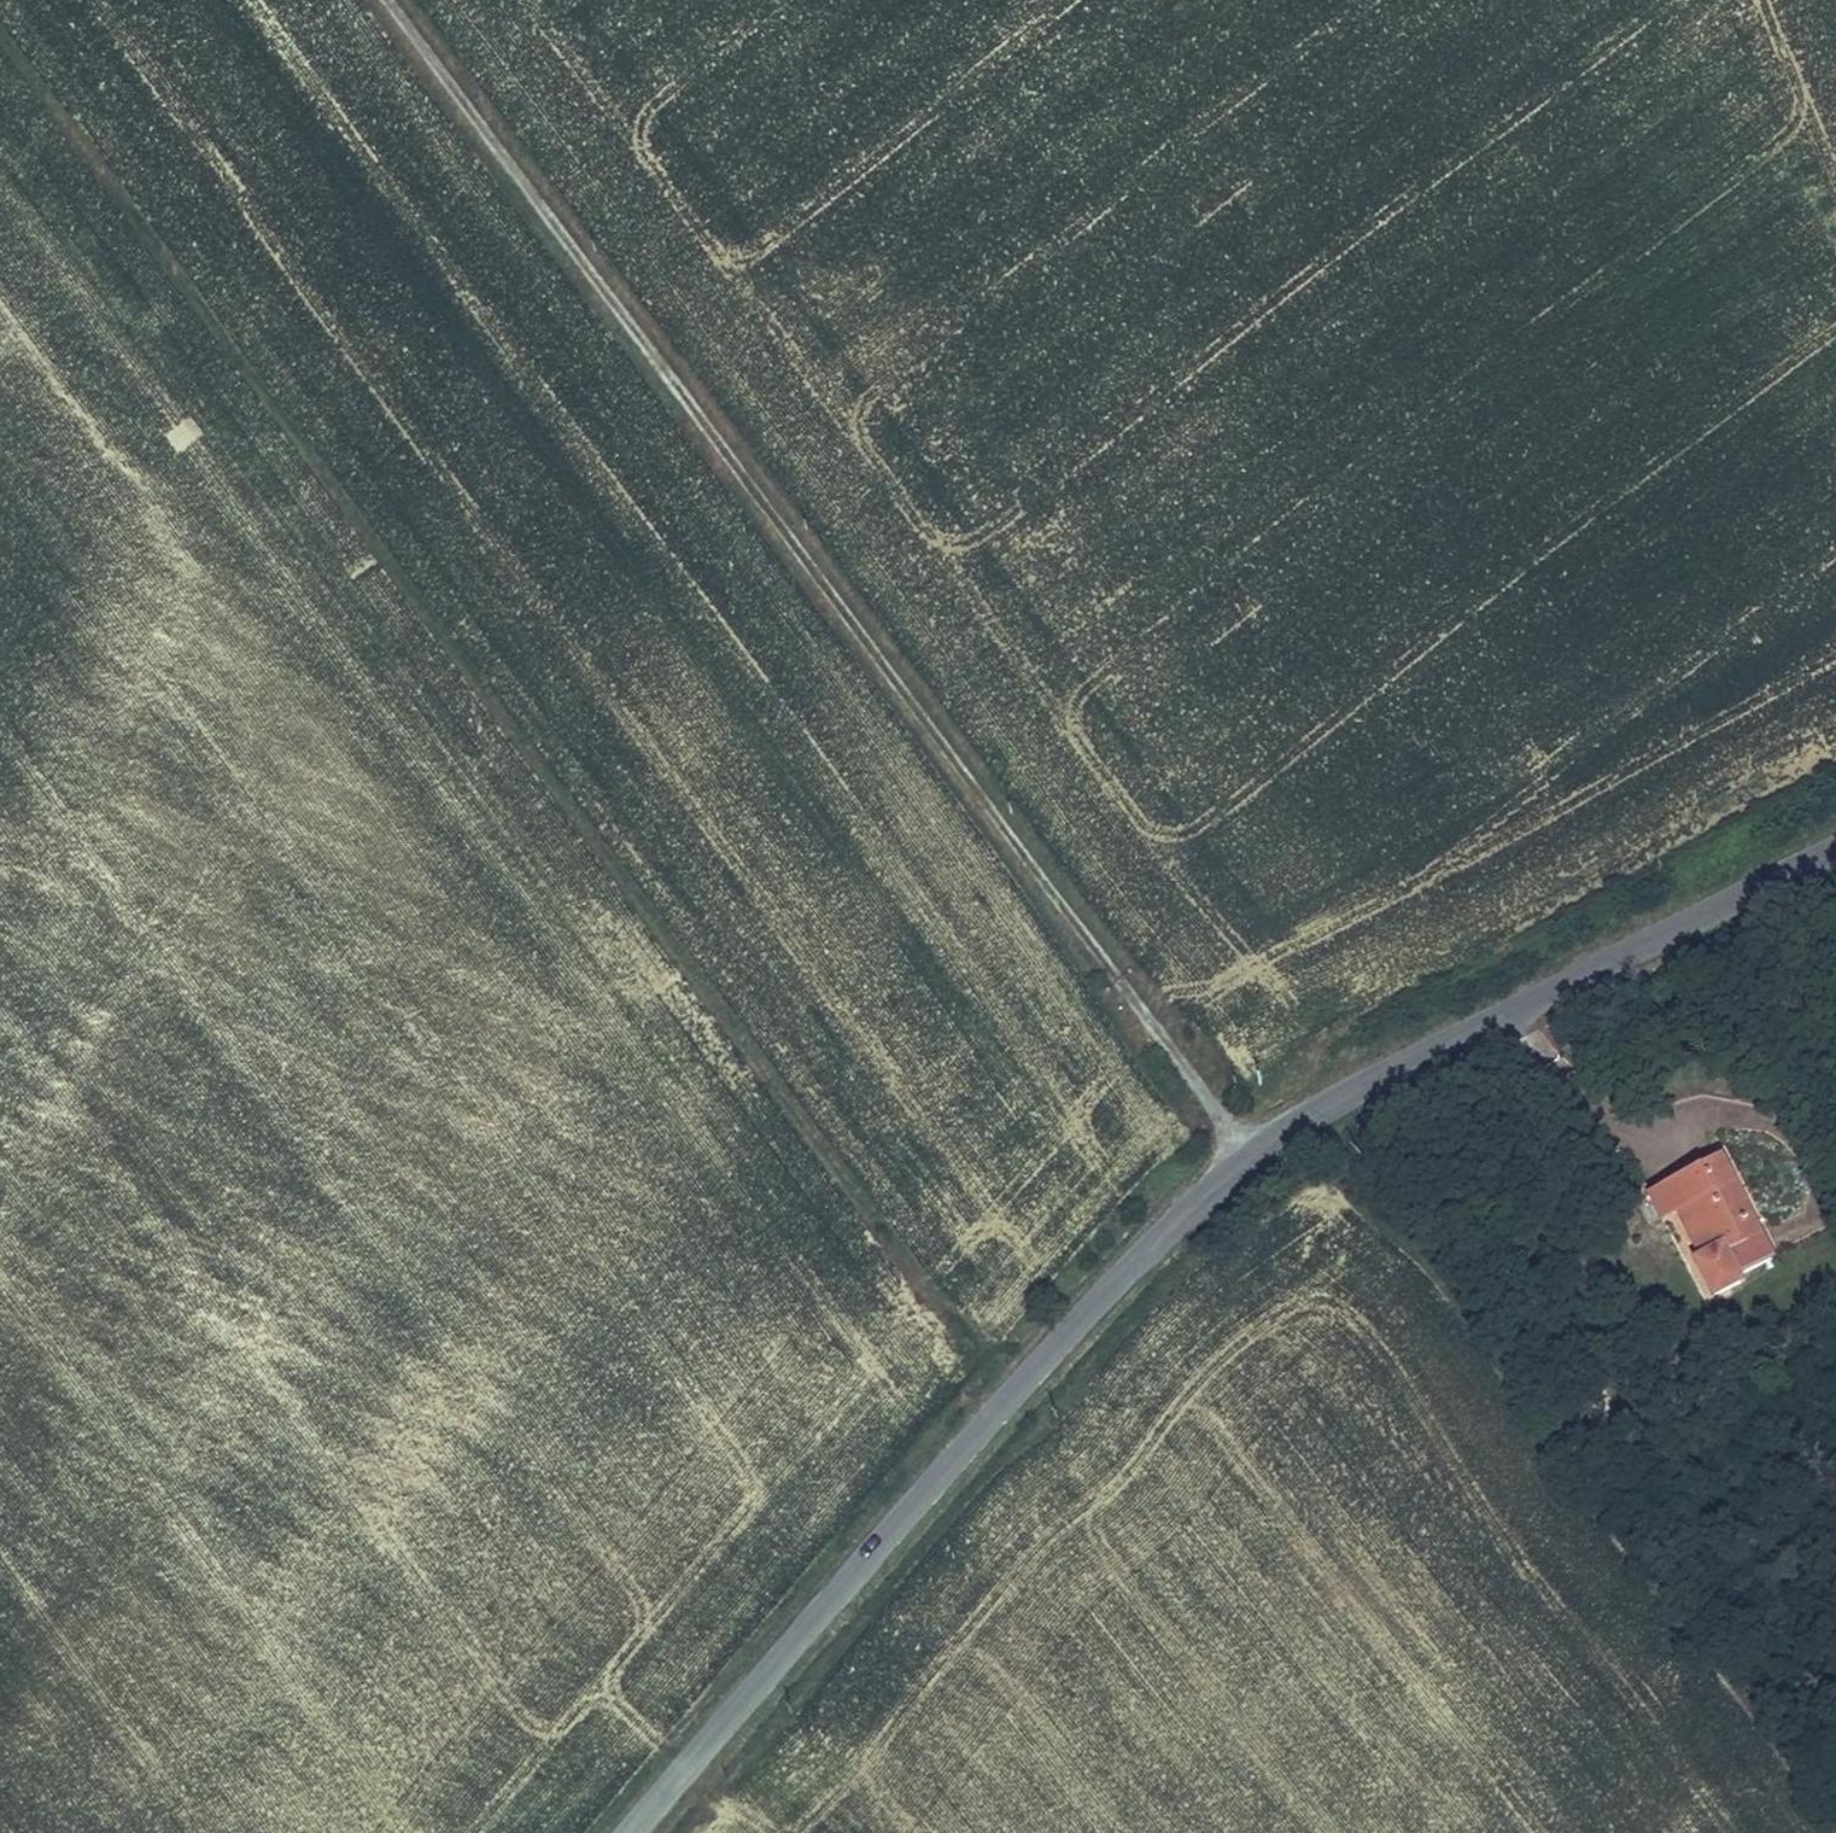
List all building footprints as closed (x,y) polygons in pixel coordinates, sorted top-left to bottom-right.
[(1761,1274),(1707,1178),(1685,1187),(1680,1197),(1638,1217),(1649,1240),(1664,1232),(1687,1266),(1687,1281),(1707,1316),(1740,1295),(1737,1289),(1761,1274)]
